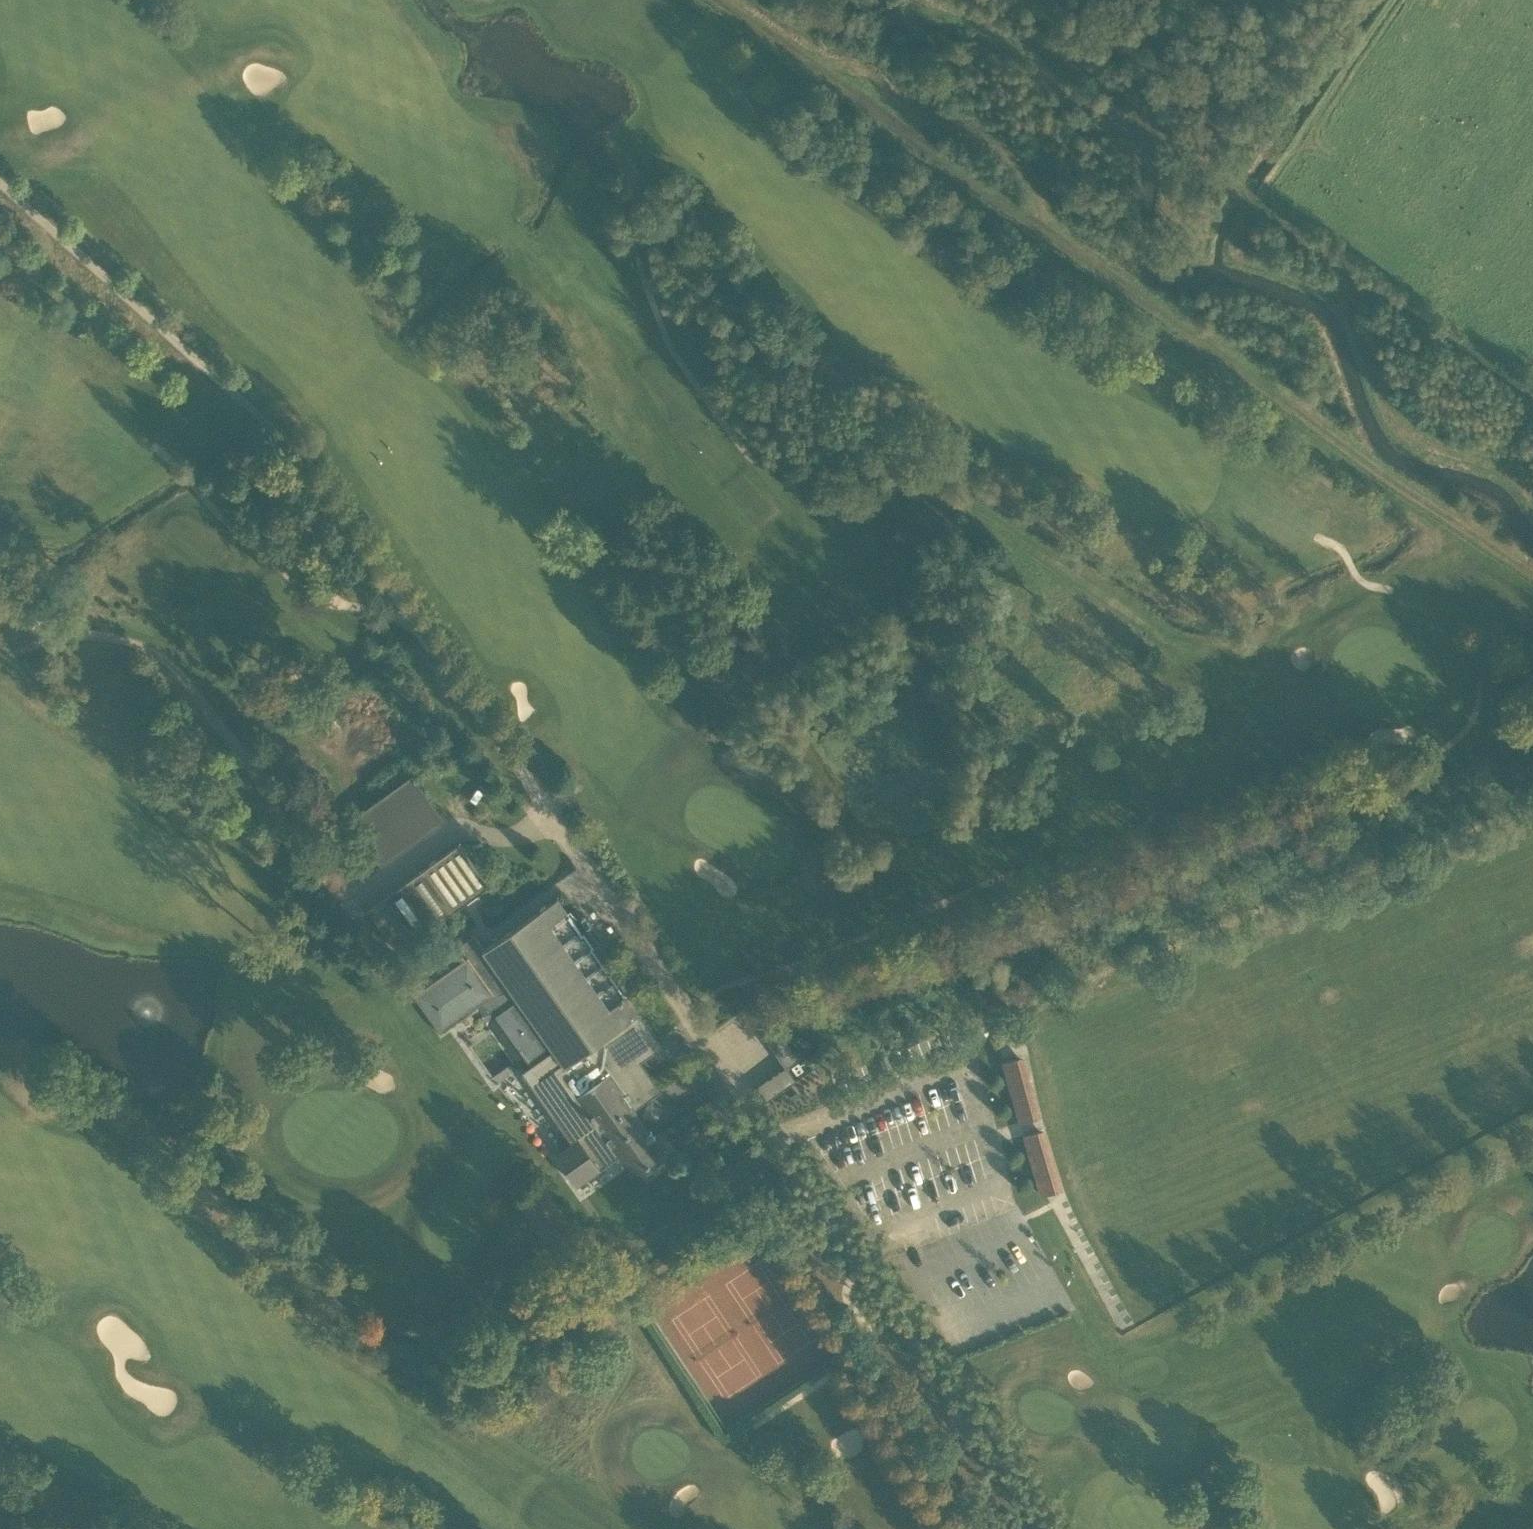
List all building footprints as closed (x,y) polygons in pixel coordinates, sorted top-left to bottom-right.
[(344,827),(372,867),(441,818),(412,778),(344,827)] [(490,885),(478,868),(459,843),(368,909),(398,950),(490,885)] [(662,1149),(653,1137),(609,1073),(610,1073),(609,1072),(604,1075),(602,1072),(615,1062),(615,1063),(617,1062),(601,1040),(640,1013),(639,1012),(592,946),(594,945),(593,944),(584,932),(585,931),(584,930),(582,932),(558,898),(559,898),(558,897),(485,949),(474,934),(410,979),(442,1024),(482,995),(533,1065),(538,1076),(559,1107),(553,1111),(595,1169),(614,1154),(628,1174),(664,1149),(663,1148),(662,1149)] [(1022,1056),(1003,1062),(1019,1117),(1038,1111),(1022,1056)] [(1044,1130),(1025,1135),(1042,1190),(1060,1185),(1044,1130)]
